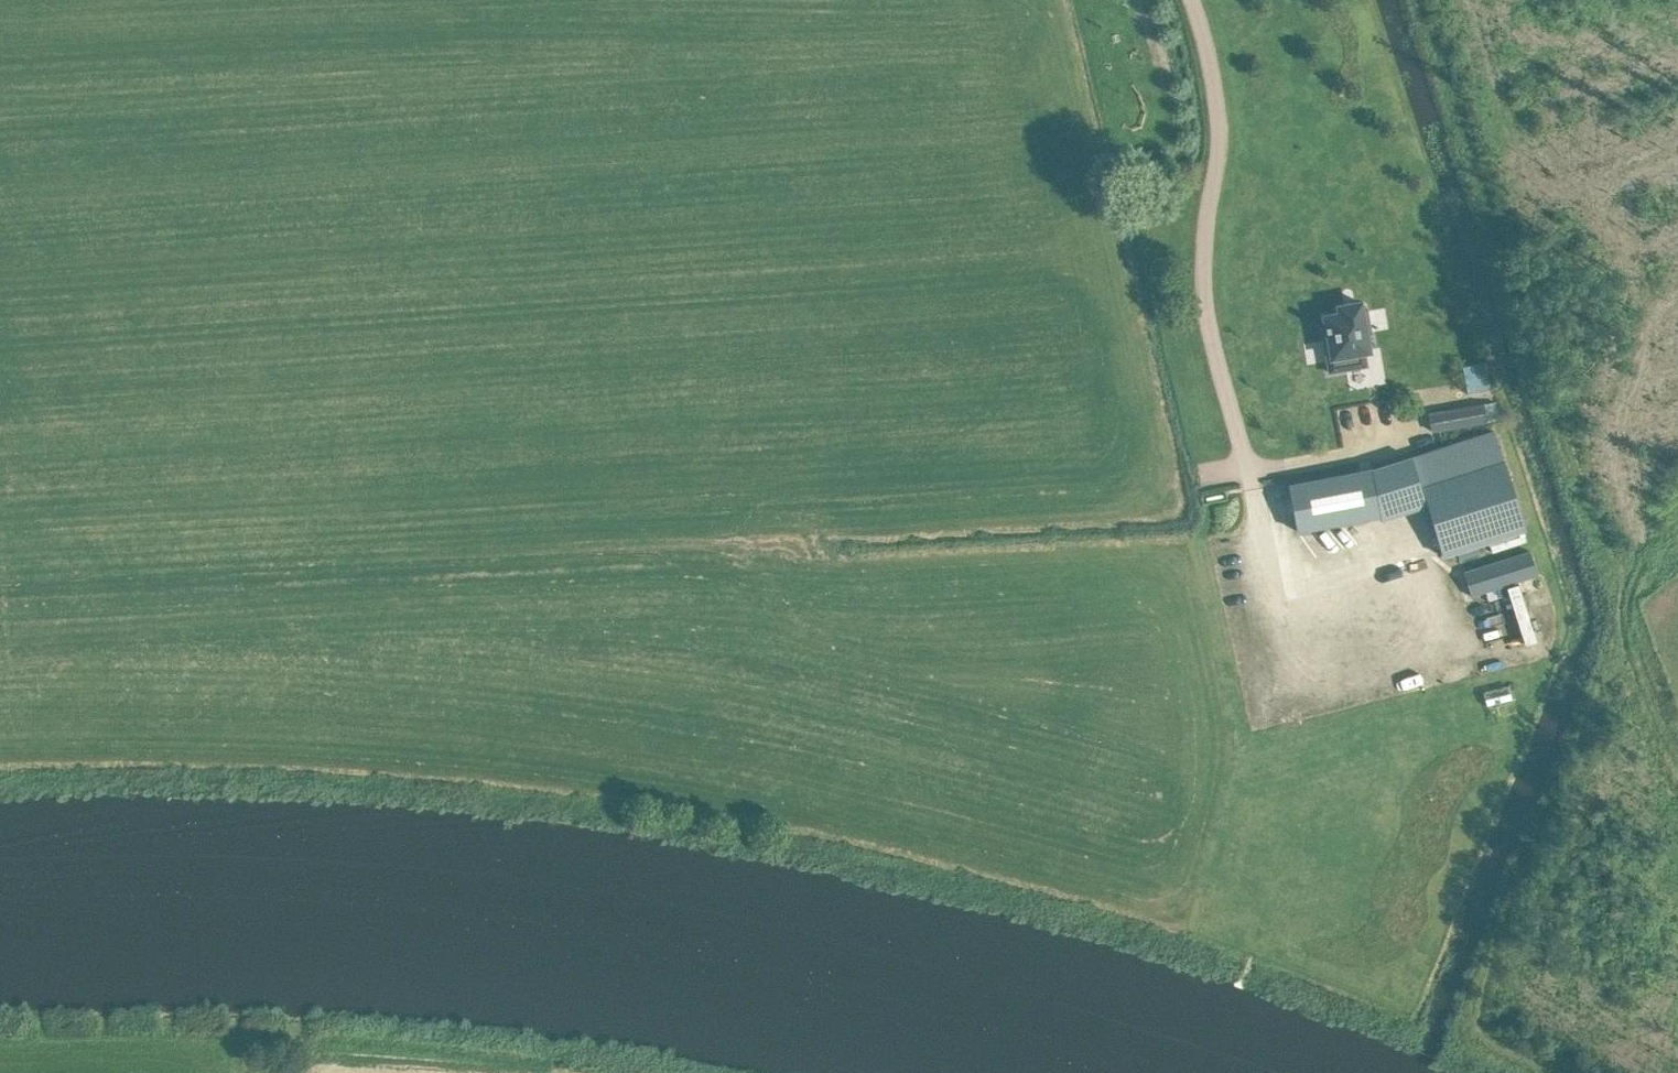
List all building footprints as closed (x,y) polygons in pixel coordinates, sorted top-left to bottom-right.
[(1324,338),(1330,372),(1367,366),(1367,364),(1365,365),(1363,353),(1370,351),(1367,334),(1371,333),(1367,308),(1363,309),(1362,302),(1339,306),(1340,313),(1325,315),(1328,338),(1324,338)] [(1468,392),(1490,387),(1484,361),(1462,366),(1468,392)] [(1432,432),(1438,431),(1497,421),(1494,403),(1429,414),(1432,432)] [(1502,461),(1493,434),(1412,459),(1411,458),(1374,470),(1289,486),(1297,531),(1380,515),(1426,501),(1443,556),(1526,530),(1504,461),(1502,461)] [(1471,596),(1538,575),(1530,551),(1464,572),(1471,596)]
